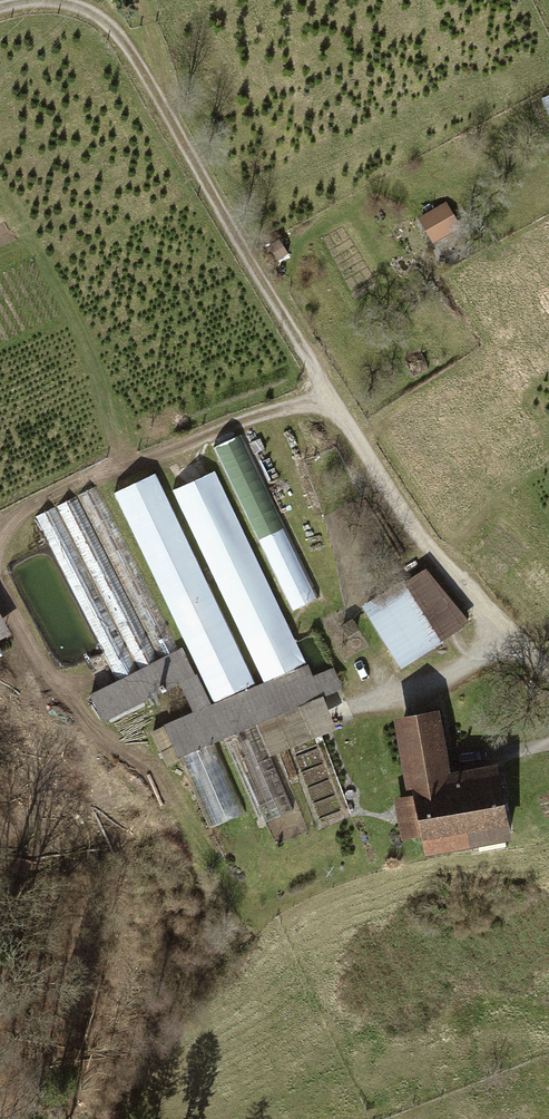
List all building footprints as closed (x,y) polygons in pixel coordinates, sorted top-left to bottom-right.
[(450,202),(421,219),(433,239),(461,222),(450,202)] [(425,354),(410,364),(418,376),(433,366),(425,354)] [(214,453),(293,617),(319,604),(241,440),(214,453)] [(163,474),(264,683),(306,665),(204,455),(163,474)] [(115,498),(214,703),(257,686),(156,478),(115,498)] [(80,497),(161,664),(179,655),(99,488),(80,497)] [(80,497),(59,507),(139,674),(161,664),(80,497)] [(36,518),(117,685),(139,674),(59,507),(36,518)] [(464,625),(428,569),(368,607),(403,663),(464,625)] [(12,641),(0,618),(0,647),(12,641)] [(355,624),(342,631),(348,643),(361,637),(355,624)] [(117,685),(92,697),(106,726),(183,689),(195,711),(167,724),(180,752),(213,738),(222,735),(252,720),(259,717),(273,749),(332,723),(320,693),(340,686),(333,668),(311,676),(306,665),(264,683),(257,686),(214,703),(210,705),(184,653),(179,655),(161,664),(139,674),(117,685)] [(252,720),(222,735),(259,821),(290,809),(252,720)] [(434,720),(401,724),(412,785),(426,849),(509,833),(498,771),(445,780),(434,720)] [(180,752),(211,826),(245,812),(213,738),(180,752)]
